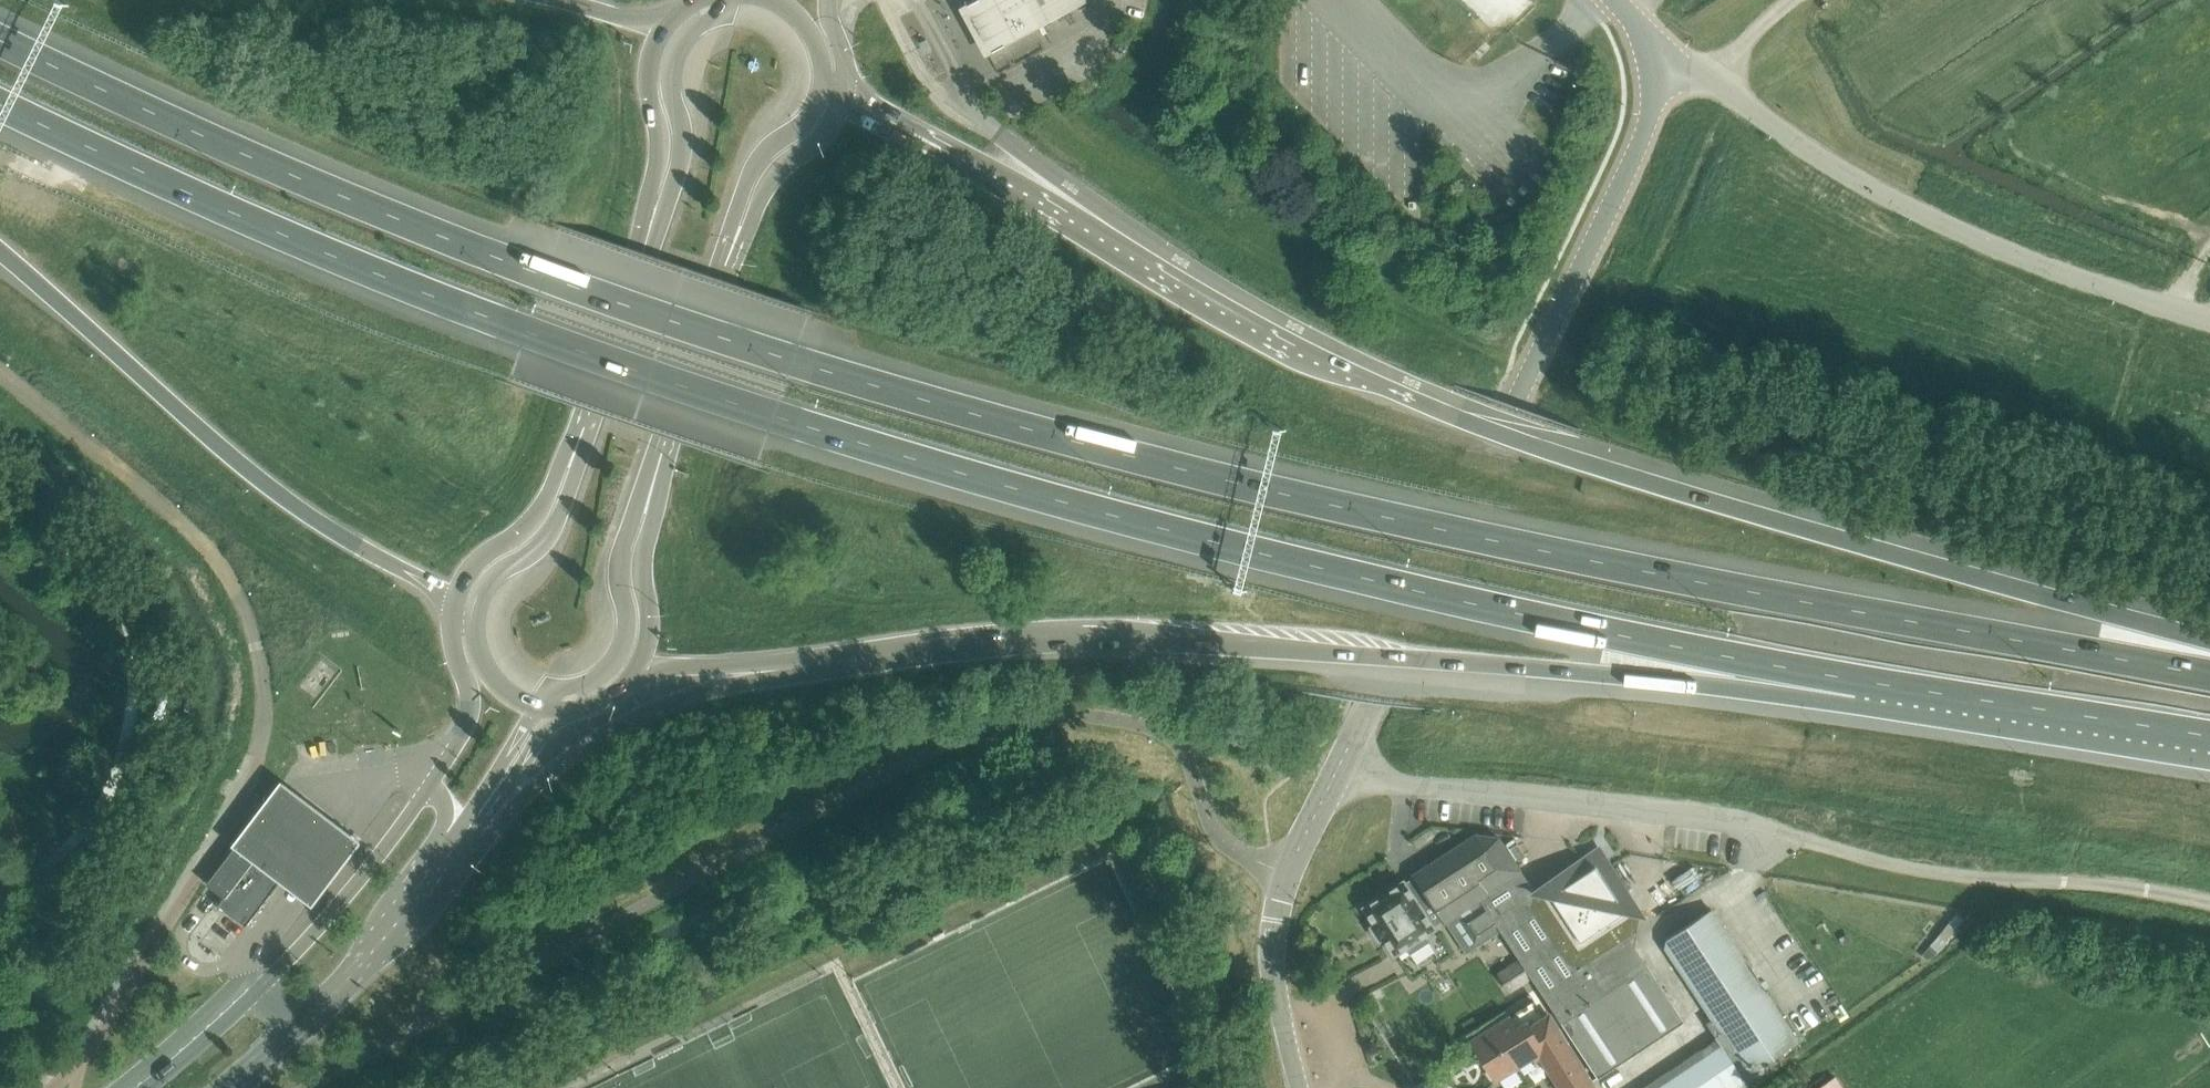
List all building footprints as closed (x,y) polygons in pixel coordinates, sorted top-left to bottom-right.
[(975,25),(977,32),(981,37),(983,40),(986,41),(988,43),(991,44),(994,44),(997,44),(999,48),(1040,26),(1026,0),(999,0),(995,0),(992,1),(988,2),(985,4),(982,6),(980,9),(978,12),(975,18),(975,25)] [(1040,26),(1086,1),(1086,0),(1026,0),(1040,26)] [(233,850),(277,884),(281,887),(303,904),(351,841),(328,823),(273,780),(225,844),(233,850)] [(1561,1022),(1598,1078),(1684,1020),(1635,945),(1642,912),(1599,847),(1534,891),(1498,837),(1475,834),(1414,874),(1415,876),(1405,882),(1404,880),(1364,907),(1375,924),(1371,926),(1372,928),(1380,940),(1384,937),(1395,954),(1407,946),(1410,952),(1427,940),(1424,935),(1435,928),(1434,926),(1444,919),(1445,921),(1458,913),(1462,918),(1460,919),(1475,942),(1498,927),(1520,960),(1500,973),(1510,989),(1531,976),(1561,1022)] [(277,884),(283,877),(257,857),(257,856),(255,855),(250,851),(240,844),(240,843),(238,841),(236,843),(237,844),(233,850),(206,883),(209,884),(209,883),(218,890),(225,895),(224,896),(225,897),(219,904),(246,925),(271,892),(272,893),(274,891),(273,890),(277,884)] [(1679,889),(1700,875),(1693,866),(1672,880),(1679,889)] [(540,904),(536,895),(521,903),(525,912),(533,908),(540,904)] [(1785,1057),(1781,1052),(1799,1040),(1711,909),(1666,938),(1665,946),(1712,1018),(1707,1022),(1718,1038),(1642,1087),(1739,1087),(1785,1057)] [(1556,1023),(1550,1027),(1546,1020),(1531,1030),(1526,1021),(1515,1028),(1508,1016),(1471,1040),(1496,1080),(1533,1057),(1532,1055),(1541,1049),(1565,1087),(1597,1087),(1556,1023)]
